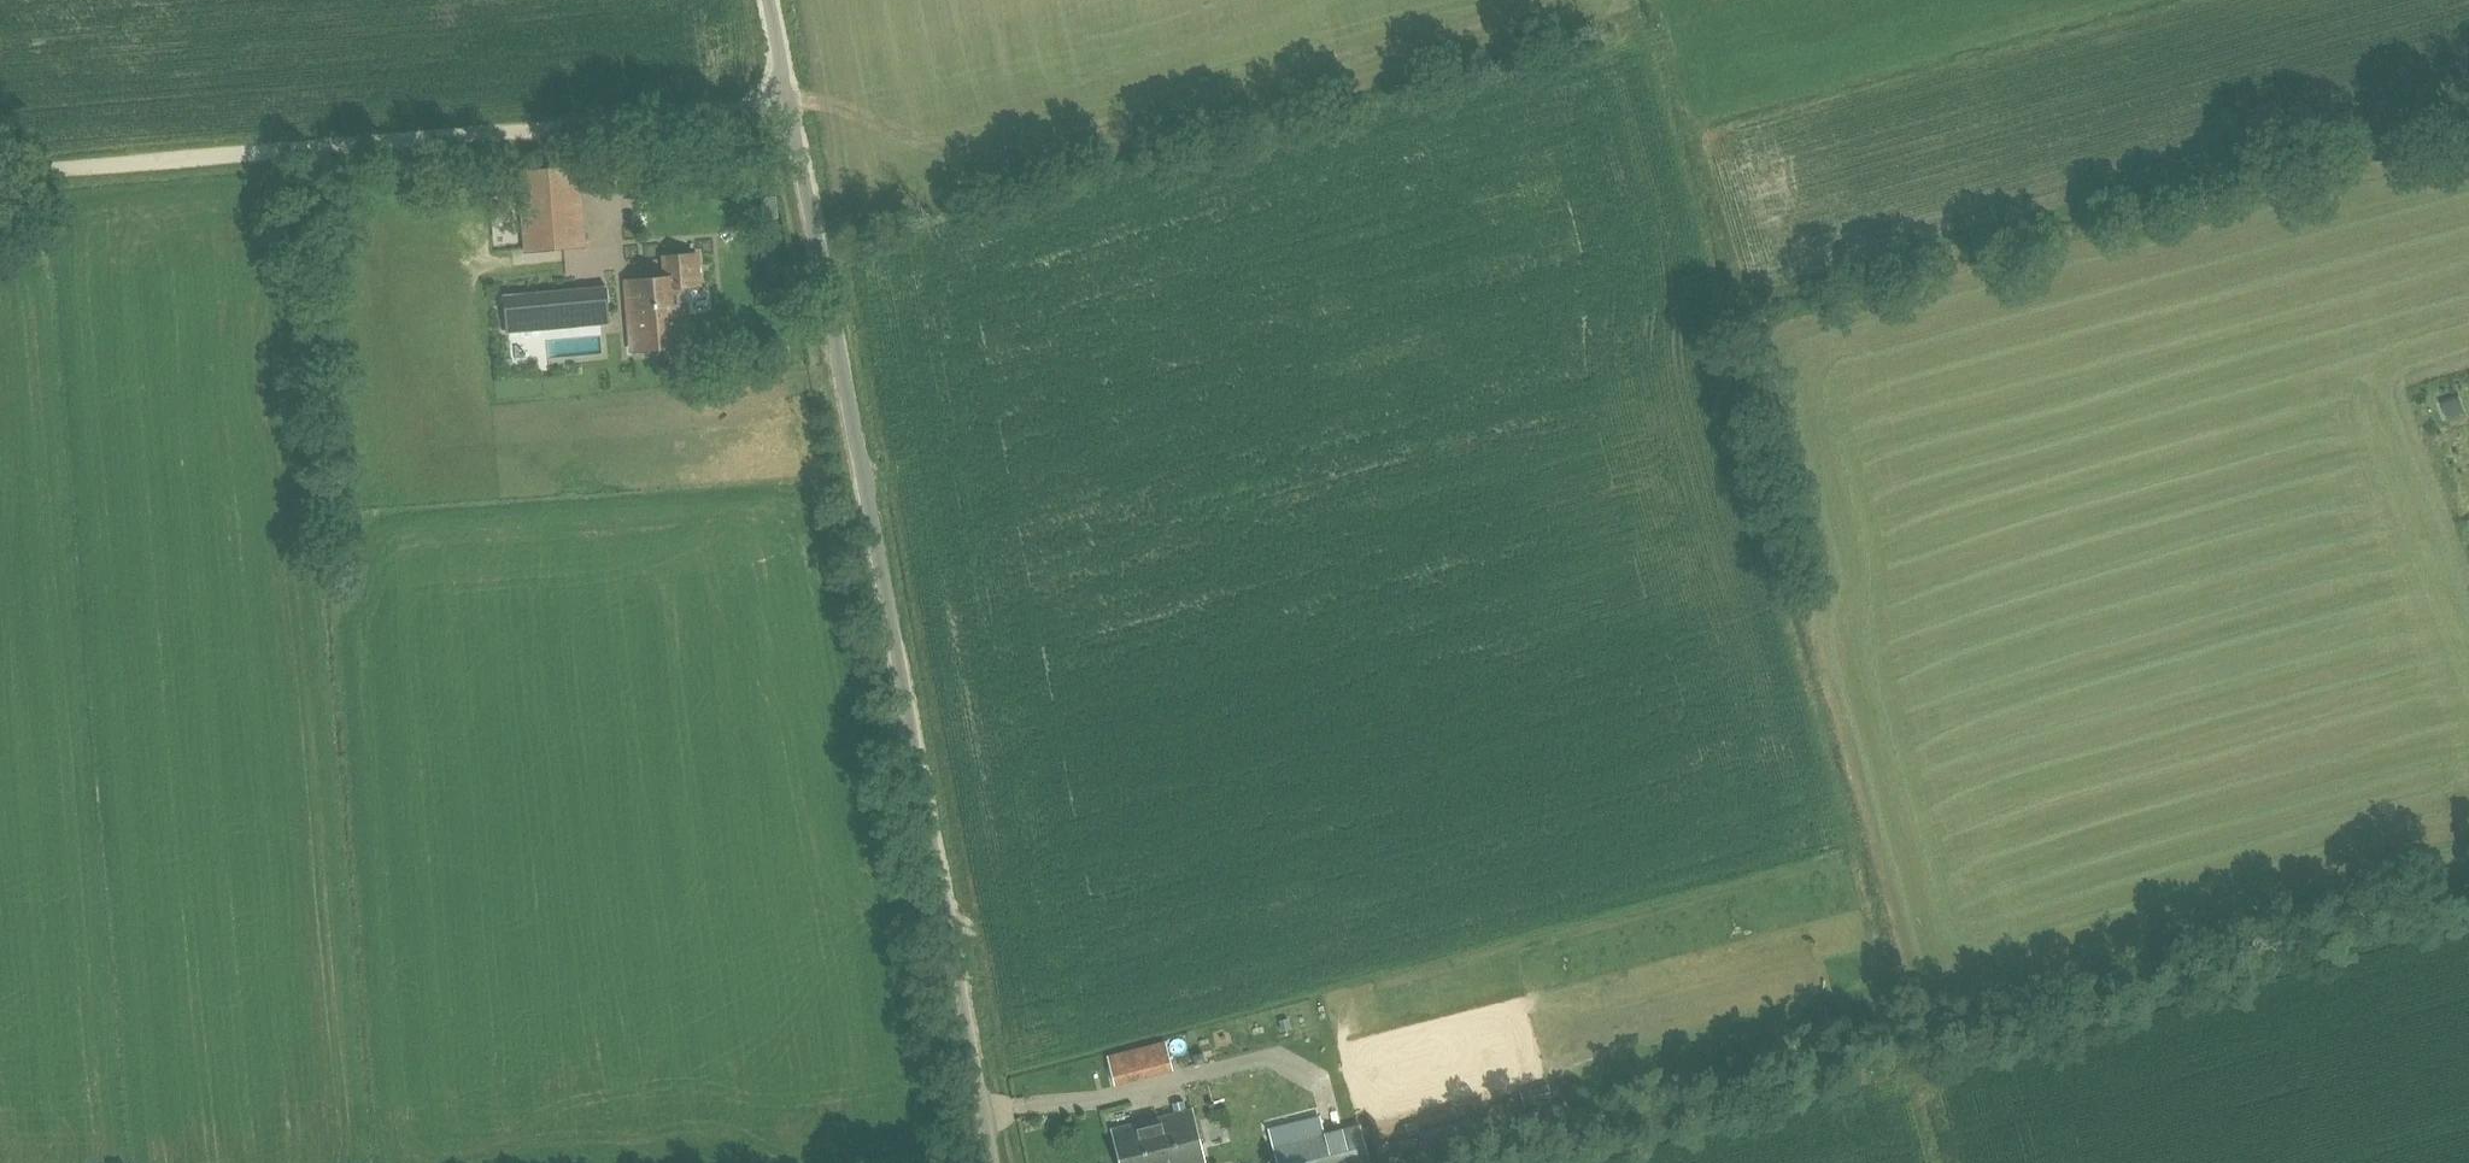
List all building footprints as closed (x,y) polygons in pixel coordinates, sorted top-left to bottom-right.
[(553,167),(521,170),(527,249),(584,244),(581,203),(556,205),(553,167)] [(760,194),(762,217),(777,215),(775,193),(760,194)] [(665,276),(626,280),(631,349),(687,344),(682,285),(700,284),(697,253),(664,256),(665,276)] [(508,331),(566,327),(608,323),(605,284),(563,288),(505,293),(508,331)] [(1138,1051),(1123,1055),(1129,1077),(1143,1073),(1138,1051)] [(1204,1053),(1193,1056),(1196,1066),(1206,1063),(1204,1053)] [(1184,1100),(1173,1103),(1175,1111),(1186,1108),(1184,1100)] [(1120,1162),(1207,1162),(1192,1107),(1111,1127),(1120,1162)] [(1416,1121),(1405,1124),(1408,1136),(1420,1132),(1416,1121)] [(1278,1148),(1282,1162),(1369,1162),(1360,1128),(1278,1148)]
